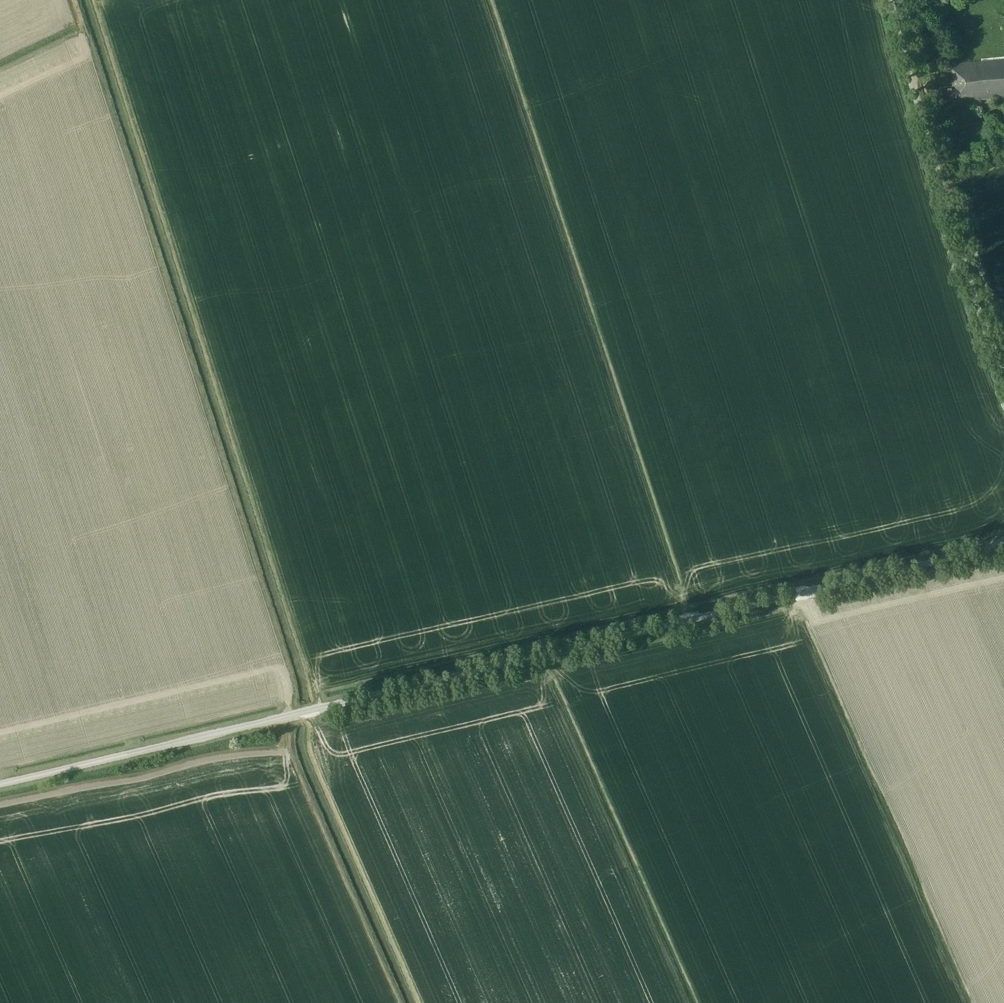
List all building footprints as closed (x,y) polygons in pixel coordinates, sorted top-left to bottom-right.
[(953,63),(952,85),(940,86),(941,99),(970,96),(970,102),(1003,99),(1003,58),(953,63)]
